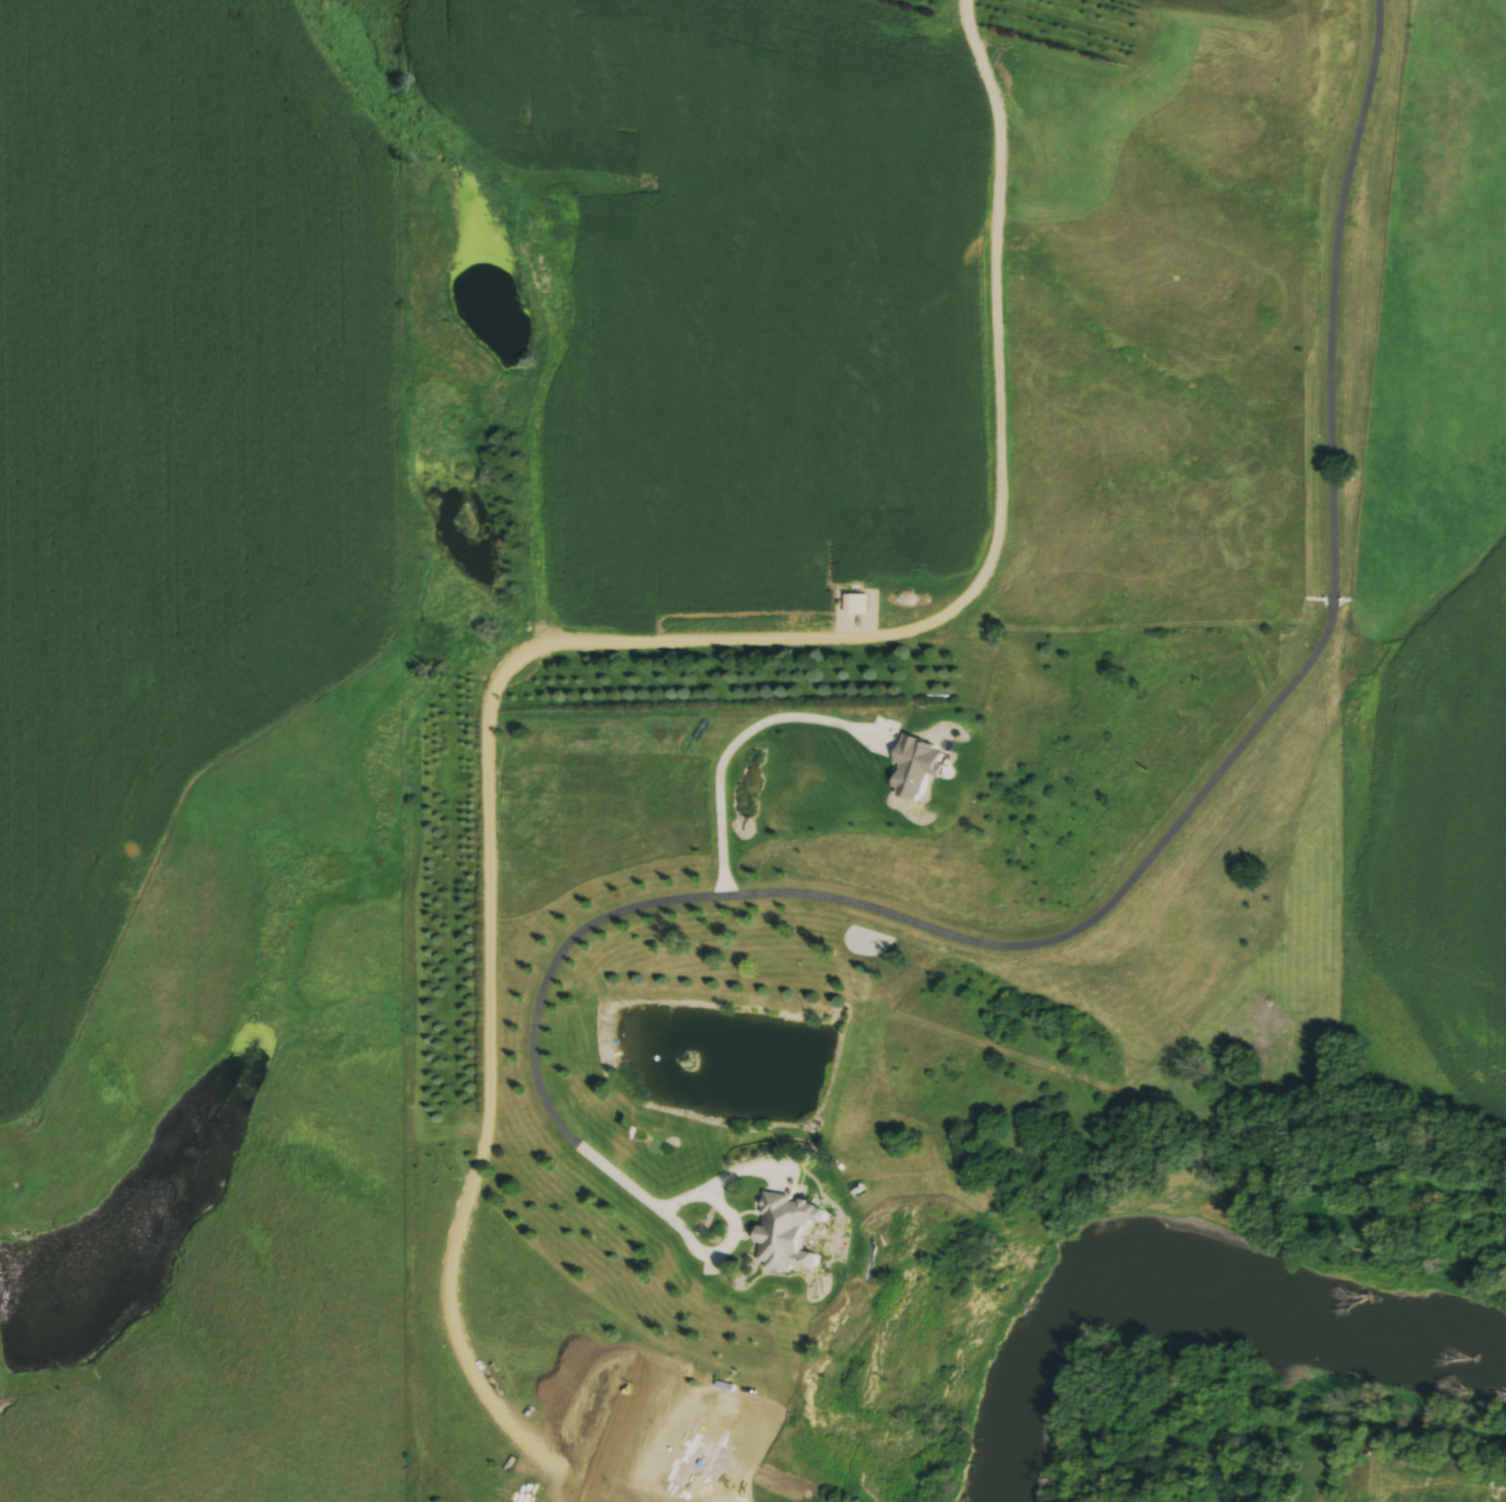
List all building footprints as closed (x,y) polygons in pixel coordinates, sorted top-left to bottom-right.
[(895,796),(927,803),(933,776),(947,779),(952,757),(943,755),(946,746),(908,737),(895,796)] [(814,1257),(814,1227),(834,1227),(834,1206),(796,1207),(796,1201),(763,1201),(763,1265),(770,1265),(770,1273),(825,1273),(825,1257),(814,1257)]
